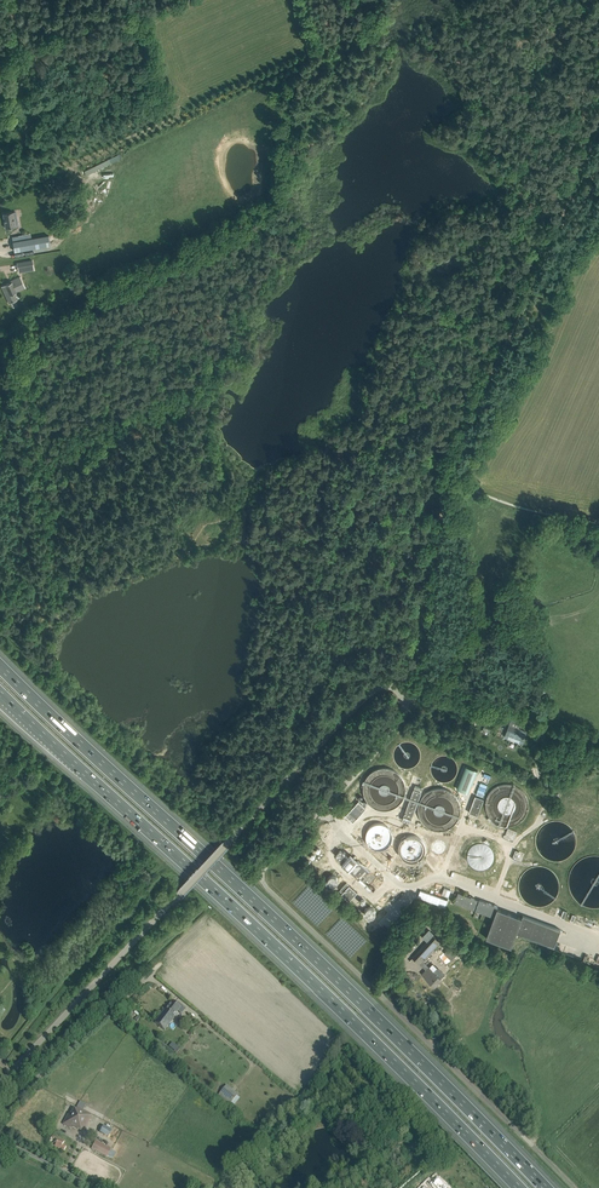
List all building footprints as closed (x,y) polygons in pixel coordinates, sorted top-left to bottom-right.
[(89,173),(123,159),(121,154),(87,168),(89,173)] [(14,218),(13,212),(3,214),(6,228),(19,226),(18,222),(17,217),(14,218)] [(50,245),(49,236),(13,242),(15,251),(50,245)] [(27,271),(26,268),(33,267),(32,261),(17,263),(19,273),(27,271)] [(23,285),(20,277),(10,281),(11,283),(2,287),(9,304),(17,300),(12,290),(23,285)] [(522,740),(524,737),(526,732),(518,729),(521,721),(512,717),(506,734),(522,740)] [(402,820),(410,823),(423,788),(415,785),(402,820)] [(477,815),(483,799),(475,795),(469,812),(477,815)] [(348,818),(353,822),(357,818),(357,819),(362,813),(362,812),(366,808),(359,802),(355,806),(355,805),(353,807),(349,811),(349,812),(346,816),(348,818)] [(325,826),(316,836),(320,839),(328,830),(325,826)] [(503,839),(513,842),(517,831),(508,828),(503,839)] [(439,854),(445,847),(438,841),(431,848),(439,854)] [(343,862),(348,857),(340,850),(339,852),(341,854),(338,857),(343,862)] [(516,850),(512,859),(521,862),(525,854),(516,850)] [(350,869),(355,864),(348,857),(343,862),(350,869)] [(358,861),(355,864),(350,869),(362,879),(365,882),(367,880),(370,882),(375,877),(358,861)] [(357,892),(354,890),(349,885),(341,894),(349,901),(357,892)] [(454,903),(494,917),(498,906),(479,899),(479,901),(458,893),(454,903)] [(555,914),(564,918),(567,911),(557,907),(555,914)] [(418,925),(423,930),(430,922),(425,918),(418,925)] [(555,935),(558,928),(544,923),(542,930),(555,935)] [(422,961),(436,946),(440,942),(433,935),(409,961),(410,961),(413,958),(427,971),(423,975),(435,986),(441,979),(422,961)] [(465,954),(454,944),(450,948),(461,958),(465,954)] [(181,1007),(177,1004),(172,1001),(165,1010),(164,1009),(154,1022),(164,1030),(174,1017),(174,1016),(181,1007)] [(238,1095),(227,1085),(217,1095),(229,1105),(238,1095)] [(69,1112),(63,1123),(71,1127),(73,1124),(83,1129),(91,1115),(76,1107),(73,1114),(69,1112)] [(102,1125),(99,1133),(108,1137),(111,1130),(102,1125)] [(54,1133),(49,1143),(55,1146),(59,1138),(56,1137),(57,1135),(54,1133)] [(59,1138),(55,1146),(64,1151),(66,1147),(63,1145),(64,1141),(59,1138)] [(111,1148),(96,1140),(92,1148),(107,1156),(111,1148)]
